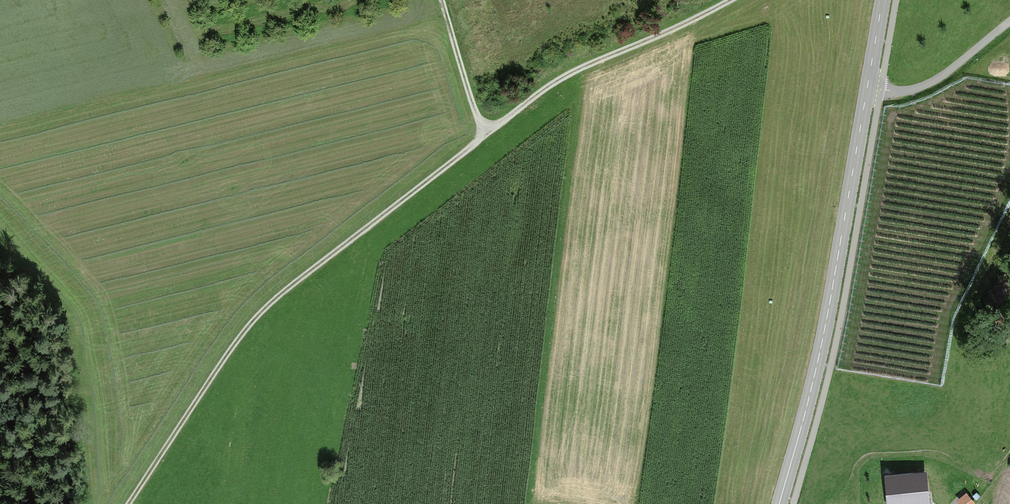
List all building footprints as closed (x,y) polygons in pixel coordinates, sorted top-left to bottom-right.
[(888,476),(891,503),(922,503),(928,503),(925,472),(888,476)] [(963,503),(973,503),(977,501),(968,490),(958,498),(963,503)]
